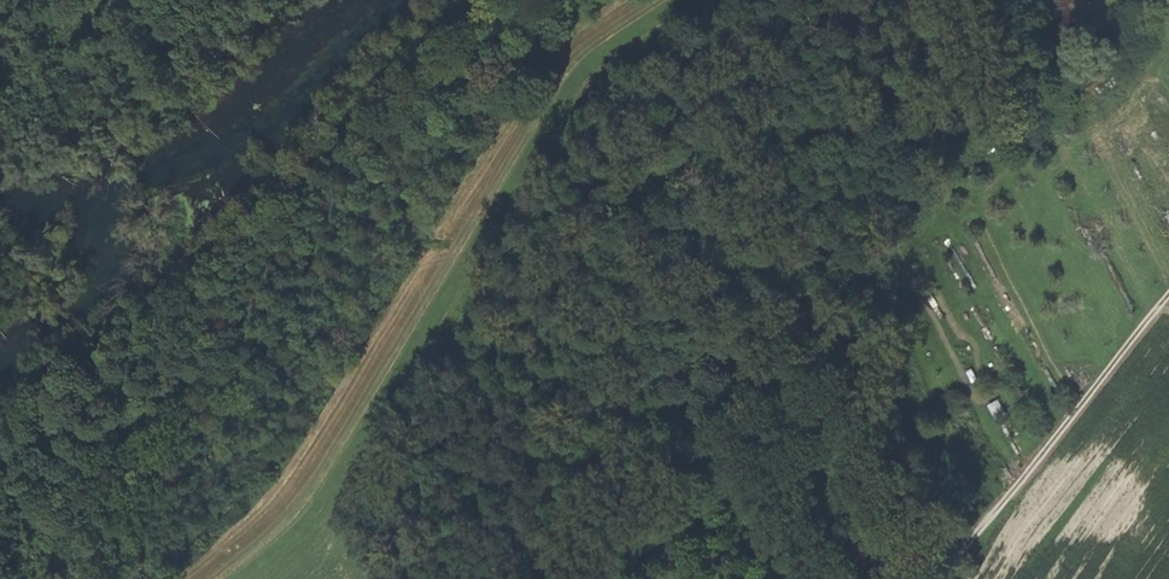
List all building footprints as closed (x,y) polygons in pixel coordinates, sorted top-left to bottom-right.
[(1001,399),(989,404),(996,418),(1007,412),(1001,399)]
